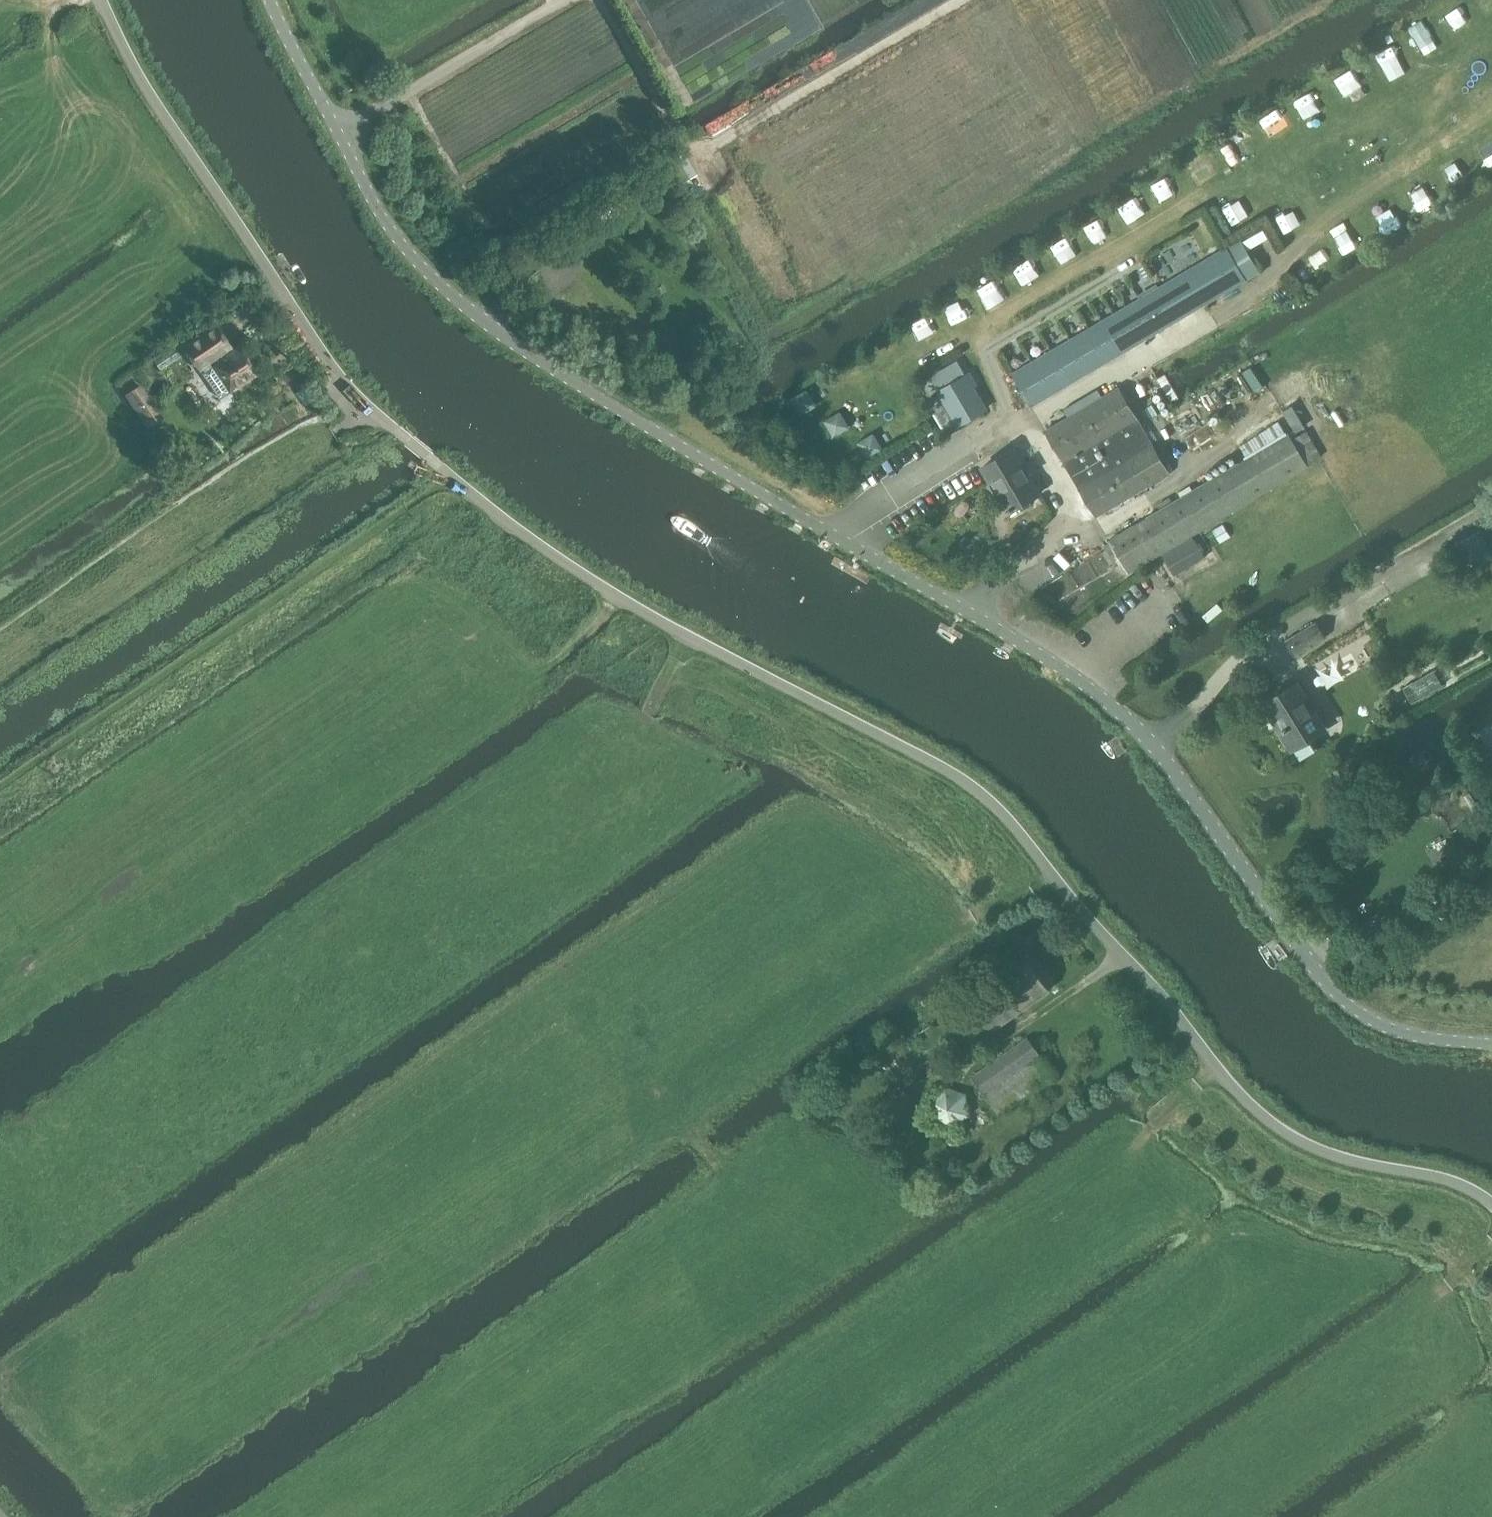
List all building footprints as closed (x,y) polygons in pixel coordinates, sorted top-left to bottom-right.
[(1425,24),(1415,31),(1429,54),(1440,47),(1425,24)] [(1295,100),(1303,116),(1319,107),(1310,91),(1295,100)] [(1135,227),(1152,216),(1137,192),(1119,203),(1135,227)] [(1263,230),(1243,242),(1247,250),(1268,238),(1263,230)] [(1029,363),(1013,372),(1029,400),(1032,405),(1146,338),(1246,280),(1260,272),(1240,239),(1226,247),(1127,305),(1029,363)] [(214,320),(183,342),(202,372),(219,398),(229,391),(229,392),(259,372),(241,345),(235,349),(233,350),(230,345),(214,320)] [(137,372),(144,383),(164,370),(157,359),(137,372)] [(930,376),(959,424),(986,408),(957,360),(930,376)] [(141,383),(126,393),(149,427),(164,417),(141,383)] [(1097,516),(1170,473),(1119,386),(1046,429),(1097,516)] [(791,399),(801,414),(813,407),(804,392),(791,399)] [(825,421),(834,436),(846,429),(837,413),(825,421)] [(1307,464),(1322,455),(1308,431),(1293,440),(1291,435),(1289,437),(1280,422),(1241,445),(1249,458),(1110,539),(1129,572),(1152,559),(1161,553),(1174,575),(1206,557),(1192,535),(1309,466),(1307,464)] [(858,442),(867,458),(879,451),(870,435),(858,442)] [(1009,511),(1040,493),(1023,463),(1027,461),(1020,449),(1016,452),(1014,448),(983,466),(1009,511)] [(1295,655),(1326,636),(1317,622),(1286,640),(1295,655)] [(1399,684),(1406,699),(1441,684),(1434,669),(1399,684)] [(1292,748),(1324,728),(1296,682),(1268,700),(1284,726),(1280,728),(1292,748)] [(1478,730),(1491,753),(1491,721),(1478,730)] [(951,1003),(956,1009),(977,1041),(1048,990),(1029,961),(973,998),(969,990),(951,1003)] [(998,1114),(1029,1092),(1054,1074),(1028,1037),(972,1076),(998,1114)] [(939,1123),(955,1128),(970,1116),(966,1095),(948,1090),(934,1101),(939,1123)]
